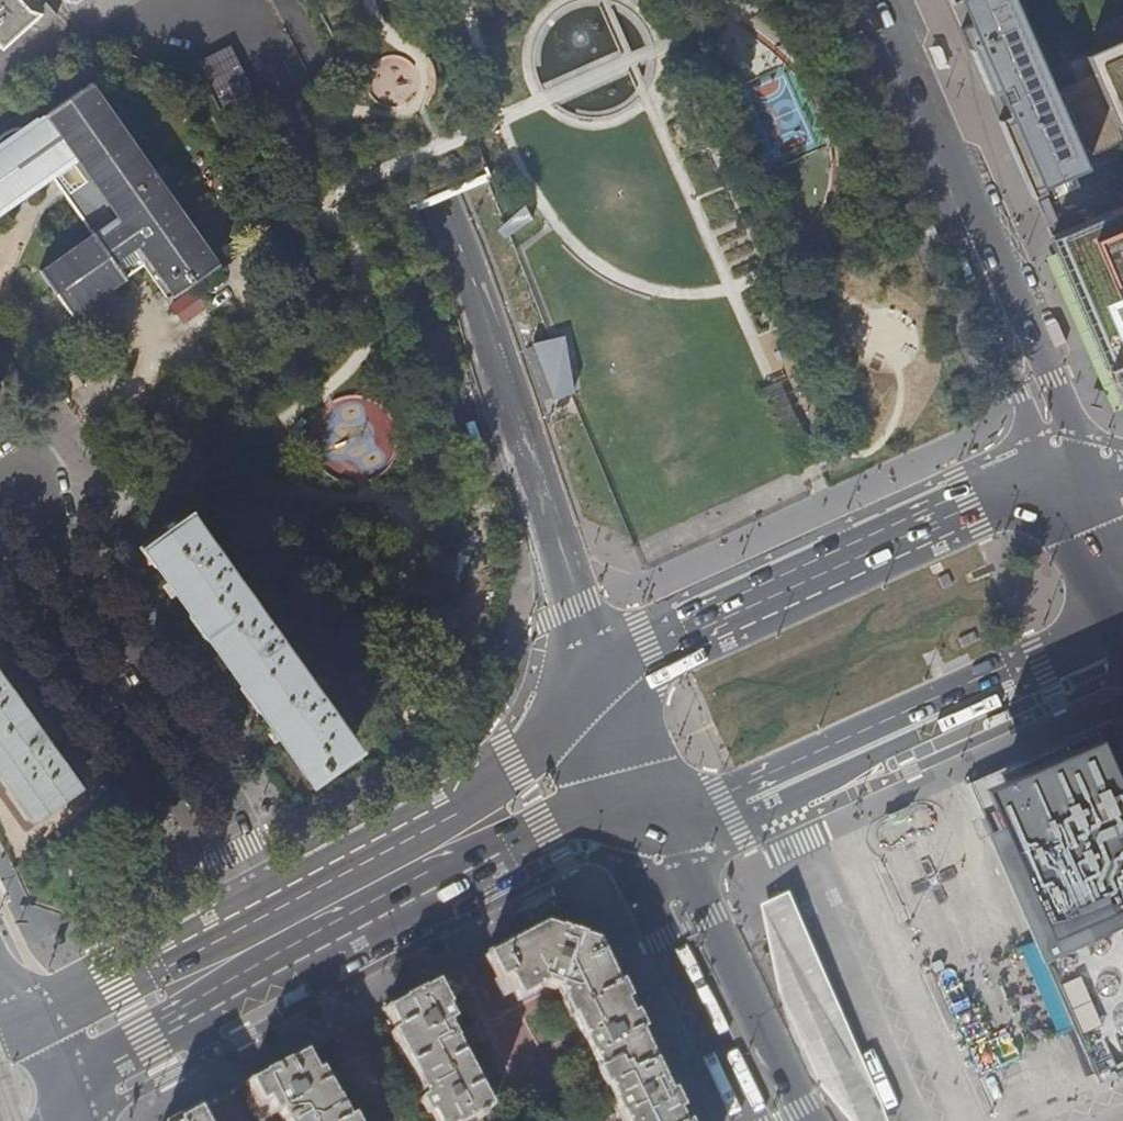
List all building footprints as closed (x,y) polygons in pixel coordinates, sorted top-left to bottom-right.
[(3,49),(31,24),(44,29),(60,15),(47,0),(0,0),(0,48),(3,49)] [(1085,57),(1092,75),(1058,91),(1018,0),(946,0),(1029,192),(1122,153),(1122,40),(1085,57)] [(1094,24),(1099,41),(1122,34),(1122,16),(1094,24)] [(96,88),(98,86),(97,84),(34,129),(0,154),(0,217),(58,175),(101,235),(101,237),(51,273),(50,271),(48,272),(79,318),(80,317),(79,315),(130,279),(132,281),(134,280),(133,278),(151,265),(175,299),(173,301),(175,302),(228,268),(226,266),(224,267),(96,88)] [(34,129),(24,127),(20,127),(12,127),(8,128),(1,131),(0,133),(0,154),(34,129)] [(532,219),(523,204),(497,230),(504,238),(532,219)] [(1049,238),(1122,407),(1122,207),(1049,238)] [(573,393),(564,336),(557,337),(532,343),(553,400),(573,393)] [(814,459),(779,382),(762,388),(797,467),(814,459)] [(281,742),(307,778),(353,746),(185,511),(140,544),(167,582),(224,662),(281,742)] [(33,819),(77,787),(0,679),(0,774),(33,819)] [(1093,1074),(1098,1084),(1122,1073),(1122,798),(1113,775),(1122,771),(1122,754),(1108,719),(1064,740),(1073,762),(1027,783),(1017,761),(966,784),(1093,1074)] [(98,880),(101,890),(138,881),(130,851),(93,859),(95,868),(89,870),(92,881),(98,880)] [(785,895),(760,907),(780,995),(820,1085),(849,1120),(885,1120),(880,1107),(785,895)] [(646,1047),(607,965),(596,942),(544,926),(484,957),(501,994),(511,989),(517,1001),(534,993),(533,991),(545,985),(546,987),(555,989),(557,989),(621,1120),(682,1120),(646,1047)] [(434,1120),(467,1120),(490,1108),(446,1024),(452,1021),(446,1008),(449,1007),(436,983),(384,1010),(394,1031),(391,1032),(424,1098),(419,1100),(427,1115),(430,1114),(434,1120)] [(284,1120),(354,1120),(352,1117),(348,1119),(320,1068),(315,1071),(305,1052),(247,1083),(260,1105),(268,1100),(275,1113),(279,1112),(284,1120)] [(199,1109),(176,1120),(205,1120),(199,1109)]
